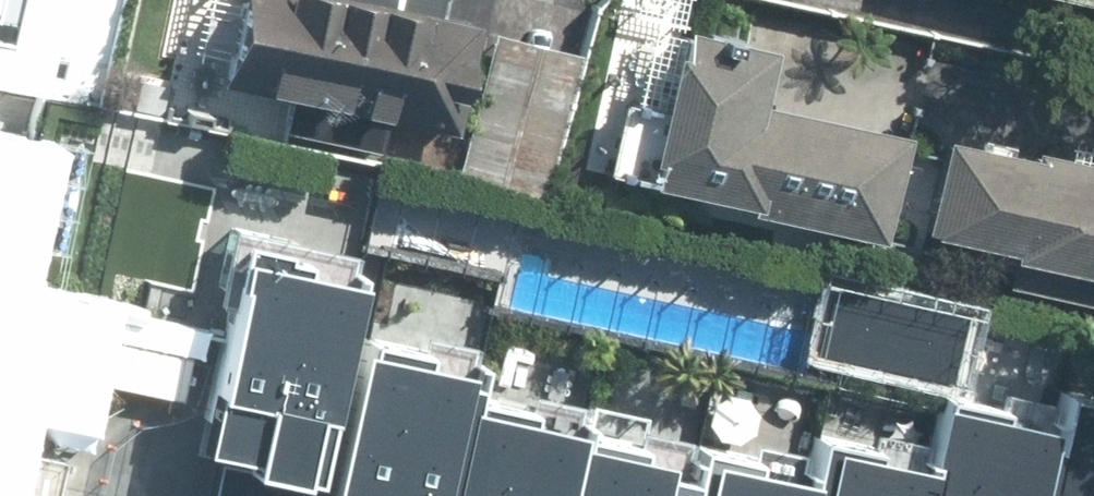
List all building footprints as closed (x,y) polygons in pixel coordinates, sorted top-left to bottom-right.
[(9,19),(5,35),(0,34),(0,83),(101,105),(124,0),(0,0),(0,17),(9,19)] [(222,80),(453,127),(476,18),(388,0),(239,0),(222,80)] [(634,185),(878,236),(901,126),(749,94),(760,39),(669,19),(634,185)] [(492,27),(455,174),(542,196),(580,49),(492,27)] [(936,131),(916,229),(1093,266),(1093,138),(1092,138),(1087,162),(936,131)] [(70,414),(95,292),(1,274),(24,155),(0,151),(0,447),(9,402),(70,414)] [(192,445),(218,451),(208,495),(306,495),(351,277),(230,253),(192,445)] [(828,282),(814,350),(945,376),(959,308),(828,282)] [(1058,395),(1053,423),(934,399),(922,461),(809,438),(802,474),(688,452),(684,474),(653,468),(658,445),(451,403),(460,364),(352,342),(321,495),(1093,495),(1093,402),(1058,395)]
